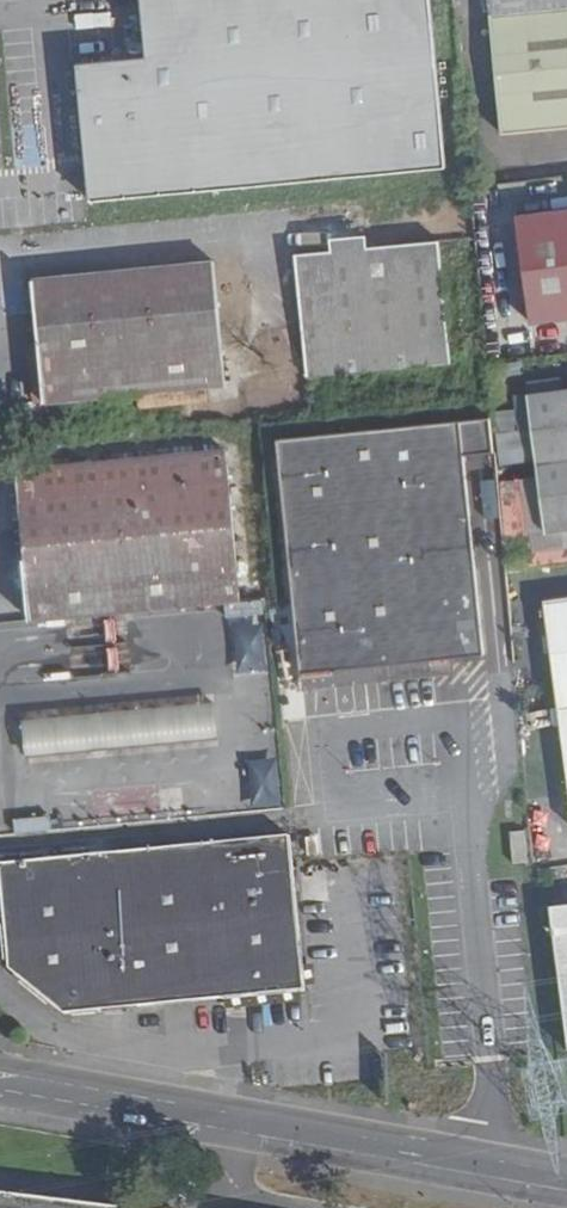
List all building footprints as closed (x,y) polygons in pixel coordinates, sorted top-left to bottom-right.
[(146,56),(79,62),(90,200),(448,172),(434,0),(141,0),(142,1),(146,56)] [(503,131),(566,125),(566,0),(491,0),(503,131)] [(39,165),(41,147),(16,144),(14,162),(39,165)] [(516,215),(529,322),(566,318),(566,209),(516,215)] [(452,365),(442,243),(296,254),(306,377),(452,365)] [(224,388),(216,266),(35,279),(40,343),(44,401),(224,388)] [(528,391),(543,531),(566,528),(566,387),(528,391)] [(490,419),(462,422),(465,455),(494,452),(490,419)] [(446,658),(486,653),(465,455),(462,422),(280,441),(305,673),(446,658)] [(229,459),(20,474),(29,596),(238,580),(229,459)] [(31,627),(241,611),(238,580),(29,596),(31,627)] [(549,603),(566,743),(566,601),(549,603)] [(126,713),(23,723),(27,760),(219,741),(215,704),(126,713)] [(250,807),(278,804),(272,756),(244,760),(250,807)] [(527,832),(511,833),(513,864),(529,863),(527,832)] [(10,965),(9,967),(64,1016),(141,1011),(164,1009),(306,998),(300,916),(296,866),(294,840),(1,863),(5,910),(10,965)] [(553,913),(566,1021),(566,911),(553,913)] [(0,1179),(0,1207),(171,1207),(0,1179)]
